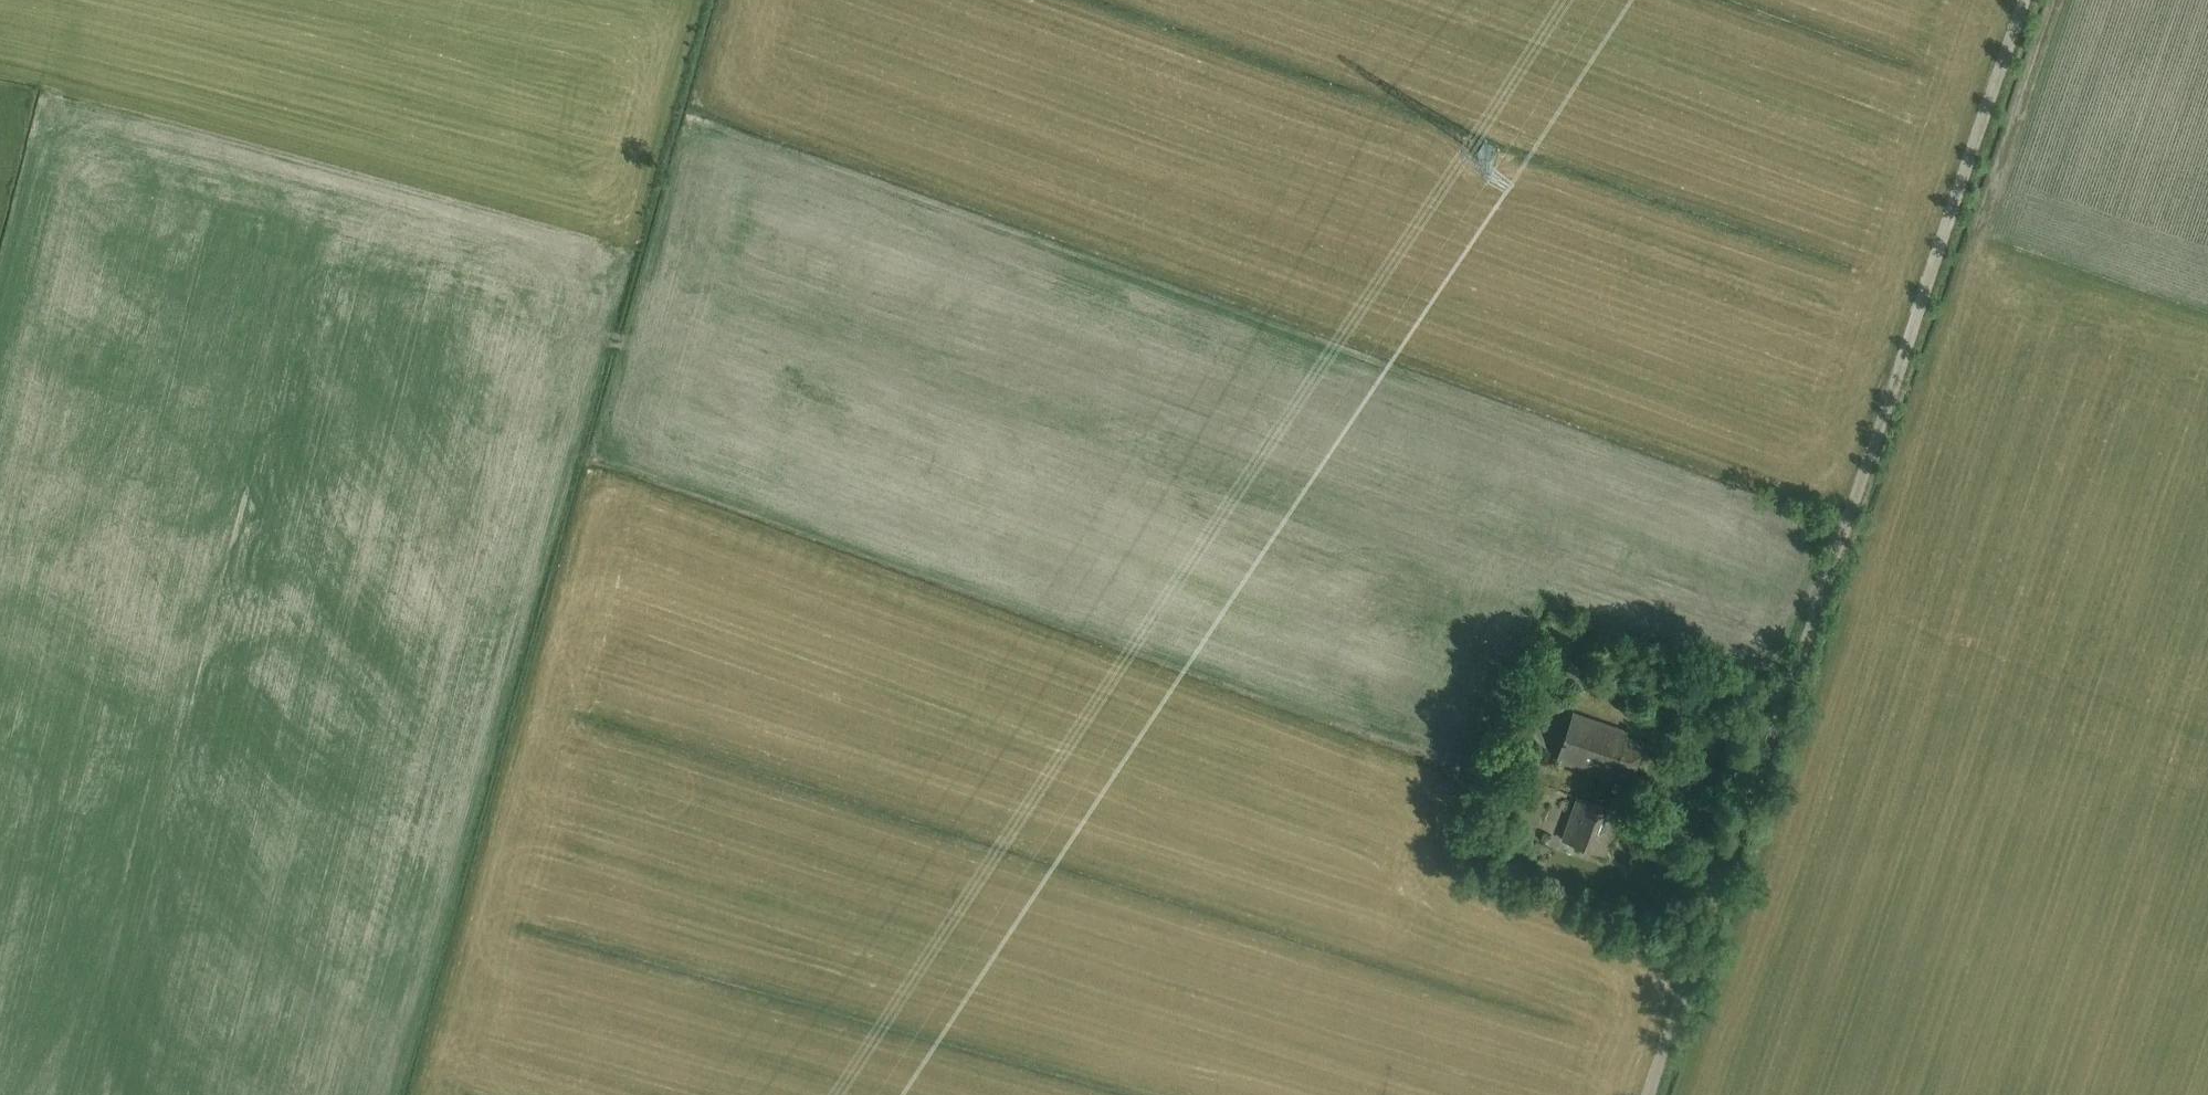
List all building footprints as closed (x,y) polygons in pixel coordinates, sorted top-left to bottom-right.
[(1557,759),(1611,778),(1613,773),(1632,779),(1644,743),(1626,737),(1627,732),(1573,713),(1557,759)] [(1619,812),(1580,798),(1565,840),(1605,854),(1619,812)]
